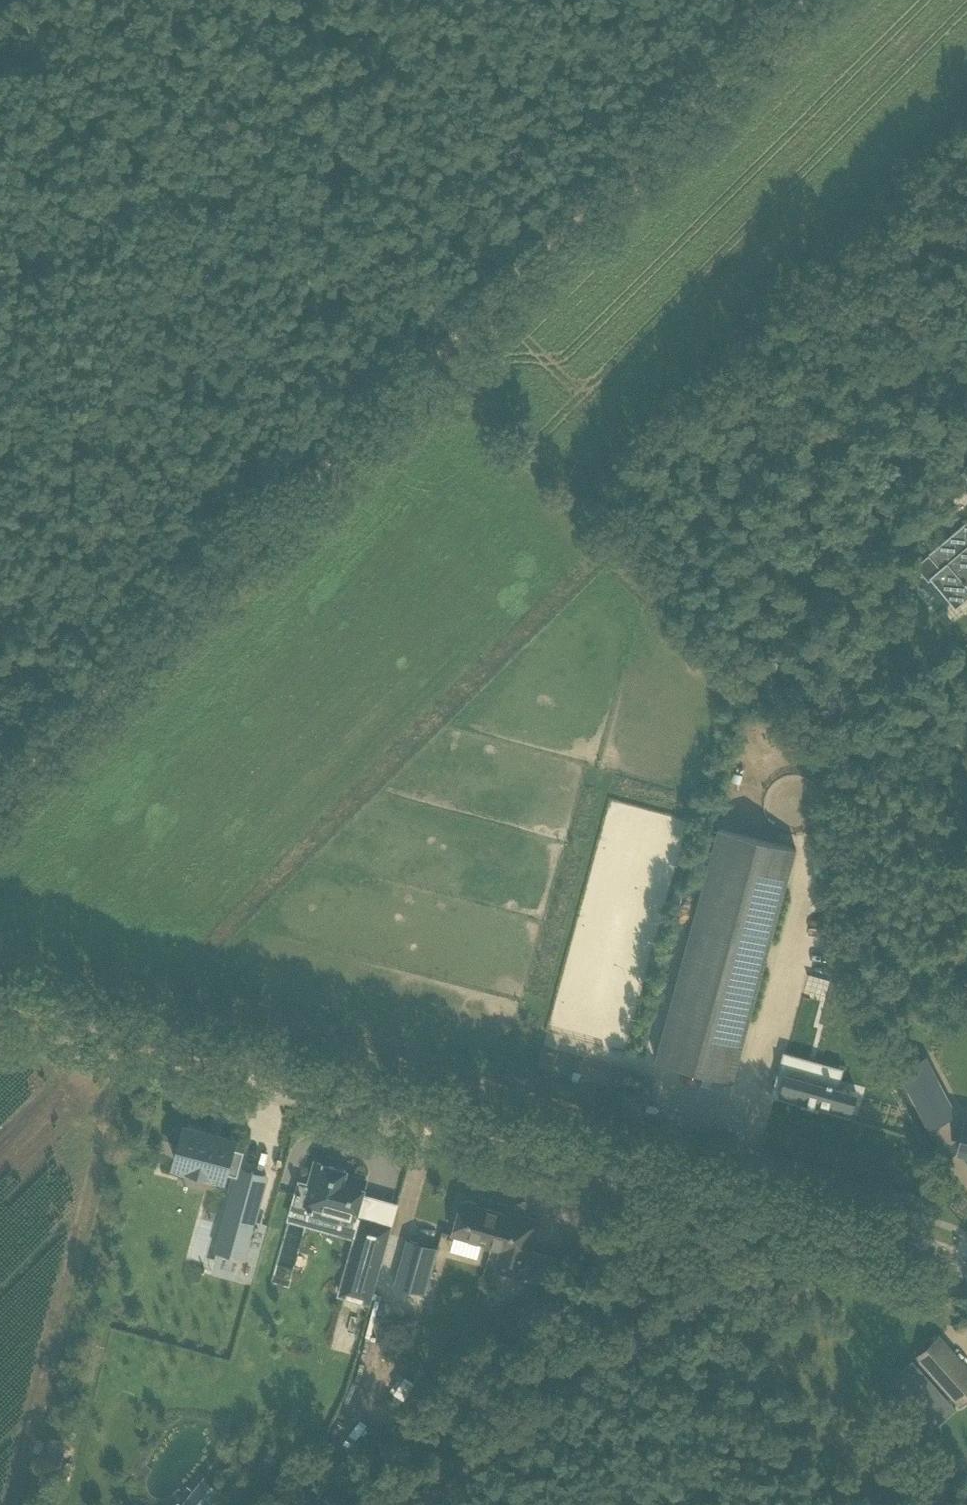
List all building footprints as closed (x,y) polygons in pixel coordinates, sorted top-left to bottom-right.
[(959,477),(966,485),(966,466),(959,477)] [(916,564),(929,580),(932,577),(956,607),(966,598),(966,522),(916,564)] [(656,1060),(733,1081),(796,848),(718,827),(656,1060)] [(784,1056),(773,1094),(779,1096),(779,1097),(807,1104),(806,1106),(815,1108),(815,1107),(851,1117),(856,1092),(838,1087),(832,1086),(833,1083),(828,1081),(827,1084),(821,1083),(825,1068),(784,1056)] [(926,1057),(899,1071),(918,1106),(919,1105),(943,1093),(944,1092),(926,1057)] [(175,1164),(181,1166),(218,1176),(224,1178),(225,1173),(237,1176),(217,1250),(244,1257),(266,1175),(240,1168),(244,1151),(232,1147),(234,1140),(186,1126),(175,1164)] [(309,1185),(300,1182),(293,1204),(298,1206),(299,1205),(308,1208),(307,1210),(312,1212),(313,1209),(340,1217),(341,1218),(339,1223),(353,1227),(366,1179),(345,1173),(346,1169),(343,1169),(342,1173),(334,1171),(335,1166),(315,1161),(309,1185)] [(524,1277),(540,1220),(505,1210),(505,1213),(475,1205),(476,1202),(466,1199),(465,1202),(461,1201),(452,1234),(485,1243),(484,1247),(500,1251),(494,1270),(524,1277)] [(355,1239),(339,1294),(369,1303),(391,1226),(361,1217),(358,1228),(355,1239)] [(407,1239),(395,1285),(425,1294),(438,1247),(407,1239)] [(944,1335),(893,1377),(907,1394),(921,1383),(944,1411),(966,1393),(966,1363),(944,1335)] [(207,1503),(193,1492),(185,1502),(189,1504),(205,1504),(207,1503)]
